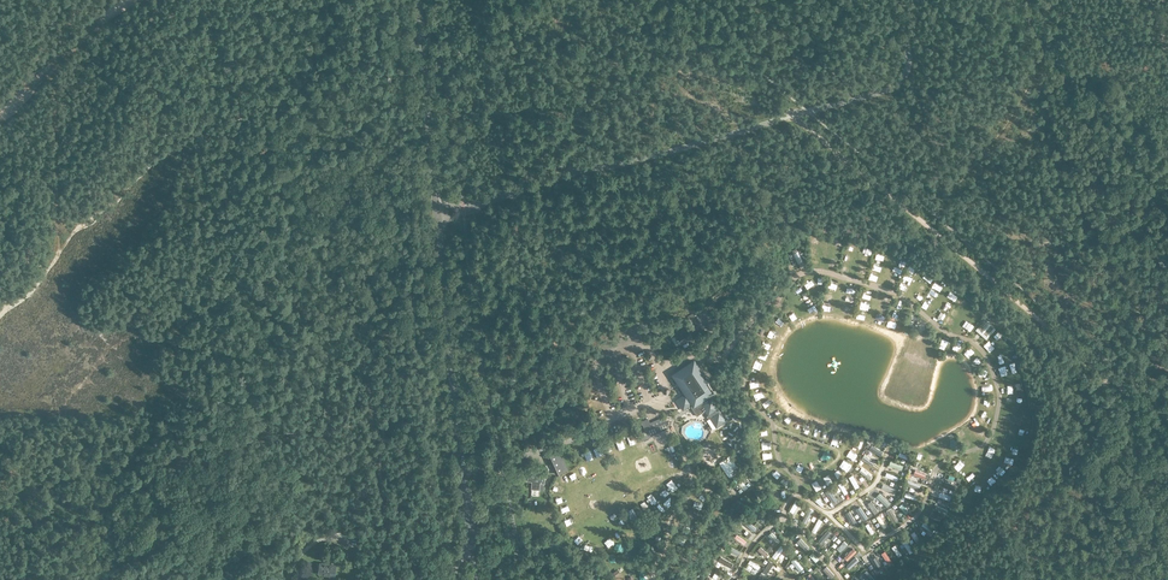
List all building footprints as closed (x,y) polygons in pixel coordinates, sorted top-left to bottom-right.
[(792,253),(787,256),(792,266),(806,259),(802,249),(797,251),(796,249),(791,251),(792,253)] [(902,264),(904,257),(897,255),(895,262),(902,264)] [(805,285),(812,282),(810,276),(803,279),(805,285)] [(928,286),(937,290),(940,283),(931,279),(928,286)] [(951,299),(954,293),(946,289),(943,295),(951,299)] [(799,301),(807,298),(805,291),(797,294),(799,301)] [(811,302),(803,305),(805,311),(813,308),(811,302)] [(973,317),(976,312),(971,308),(968,314),(973,317)] [(789,317),(794,314),(791,309),(786,312),(789,317)] [(882,320),(883,312),(876,311),(874,319),(882,320)] [(978,327),(976,330),(986,339),(996,329),(994,327),(991,324),(988,322),(985,319),(978,327)] [(675,336),(672,338),(676,346),(680,343),(692,336),(687,329),(675,336)] [(965,342),(960,347),(965,351),(970,346),(965,342)] [(679,366),(684,374),(695,367),(690,359),(679,366)] [(749,393),(752,398),(758,395),(755,390),(749,393)] [(696,407),(687,393),(676,400),(683,410),(690,406),(697,416),(705,411),(707,415),(709,419),(709,418),(716,428),(727,421),(712,398),(699,406),(698,405),(696,407)] [(979,413),(976,419),(982,422),(985,416),(979,413)] [(642,421),(645,431),(638,434),(641,441),(651,437),(650,436),(669,428),(666,420),(664,416),(650,422),(648,418),(642,421)] [(780,416),(778,422),(785,425),(788,419),(780,416)] [(978,425),(974,430),(978,434),(983,429),(978,425)] [(819,436),(825,439),(828,433),(821,430),(819,436)] [(618,445),(624,443),(621,434),(615,436),(618,445)] [(835,443),(837,436),(831,434),(829,441),(835,443)] [(854,436),(852,443),(860,445),(862,438),(854,436)] [(869,449),(880,456),(883,451),(872,445),(869,449)] [(992,455),(996,449),(989,445),(985,451),(992,455)] [(854,457),(856,450),(847,447),(845,454),(854,457)] [(587,448),(582,450),(584,459),(590,458),(587,448)] [(559,450),(549,455),(547,456),(556,475),(568,469),(559,450)] [(872,465),(874,462),(864,455),(862,459),(872,465)] [(842,456),(837,461),(844,467),(849,462),(842,456)] [(957,460),(952,468),(956,470),(961,463),(957,460)] [(901,470),(903,465),(890,461),(888,466),(901,470)] [(994,477),(998,472),(992,466),(988,470),(994,477)] [(961,479),(969,470),(965,467),(957,475),(961,479)] [(831,476),(838,473),(836,468),(829,471),(831,476)] [(861,468),(859,471),(867,478),(870,475),(861,468)] [(913,474),(924,478),(926,474),(915,470),(913,474)] [(535,472),(528,472),(528,481),(532,481),(531,489),(539,489),(540,478),(545,479),(545,473),(535,472)] [(898,476),(886,472),(885,476),(897,480),(898,476)] [(782,483),(787,478),(782,473),(777,478),(782,483)] [(859,487),(852,475),(848,477),(855,489),(859,487)] [(986,484),(989,481),(982,476),(980,479),(986,484)] [(747,487),(748,487),(751,484),(746,477),(742,480),(740,477),(735,480),(737,484),(735,486),(740,493),(743,490),(747,487)] [(956,485),(943,480),(941,486),(954,491),(956,485)] [(838,484),(844,495),(847,493),(841,482),(838,484)] [(656,486),(659,495),(664,493),(661,484),(656,486)] [(826,492),(832,501),(835,499),(829,490),(826,492)] [(647,496),(650,501),(657,498),(654,492),(647,496)] [(950,501),(951,497),(940,492),(939,497),(950,501)] [(880,493),(876,497),(887,507),(890,503),(880,493)] [(814,500),(821,506),(823,503),(817,498),(814,500)] [(789,511),(793,513),(799,502),(796,499),(789,511)] [(878,511),(871,501),(868,503),(875,514),(878,511)] [(902,504),(899,506),(905,514),(908,512),(902,504)] [(857,509),(865,521),(869,518),(861,506),(857,509)] [(937,506),(935,509),(947,514),(948,510),(937,506)] [(808,519),(813,510),(810,508),(805,518),(808,519)] [(886,511),(893,523),(898,520),(891,508),(886,511)] [(754,511),(760,520),(763,517),(756,509),(754,511)] [(856,522),(849,511),(845,514),(852,524),(856,522)] [(886,527),(880,516),(877,518),(883,529),(886,527)] [(745,519),(742,522),(751,530),(754,527),(745,519)] [(815,533),(822,521),(818,519),(811,531),(815,533)] [(921,525),(932,534),(935,530),(924,522),(921,525)] [(868,523),(865,525),(871,535),(874,533),(868,523)] [(827,530),(818,541),(822,544),(831,533),(827,530)] [(914,531),(910,534),(917,545),(921,543),(914,531)] [(779,542),(771,532),(768,535),(776,545),(779,542)] [(734,538),(744,545),(746,541),(736,534),(734,538)] [(810,548),(800,538),(796,542),(806,552),(810,548)] [(902,543),(910,554),(913,551),(906,540),(902,543)] [(837,549),(840,552),(847,545),(845,542),(837,549)] [(898,557),(901,555),(895,545),(891,547),(898,557)] [(765,557),(768,554),(760,547),(757,550),(765,557)] [(853,548),(844,557),(847,561),(856,552),(853,548)] [(782,550),(774,556),(777,559),(784,554),(782,550)] [(888,564),(892,561),(885,551),(881,554),(888,564)] [(818,559),(812,553),(809,556),(815,562),(818,559)] [(733,563),(721,557),(718,561),(730,568),(733,563)] [(871,560),(877,570),(882,568),(875,557),(871,560)] [(794,558),(791,561),(800,571),(803,568),(794,558)] [(747,563),(758,570),(760,567),(749,560),(747,563)] [(773,563),(770,561),(762,572),(766,574),(773,563)] [(859,561),(851,567),(853,570),(861,564),(859,561)] [(336,565),(321,563),(319,573),(334,576),(336,565)] [(822,570),(831,579),(834,576),(826,566),(822,570)] [(727,575),(716,569),(714,573),(725,579),(727,575)] [(868,579),(874,579),(866,571),(863,574),(868,579)]
